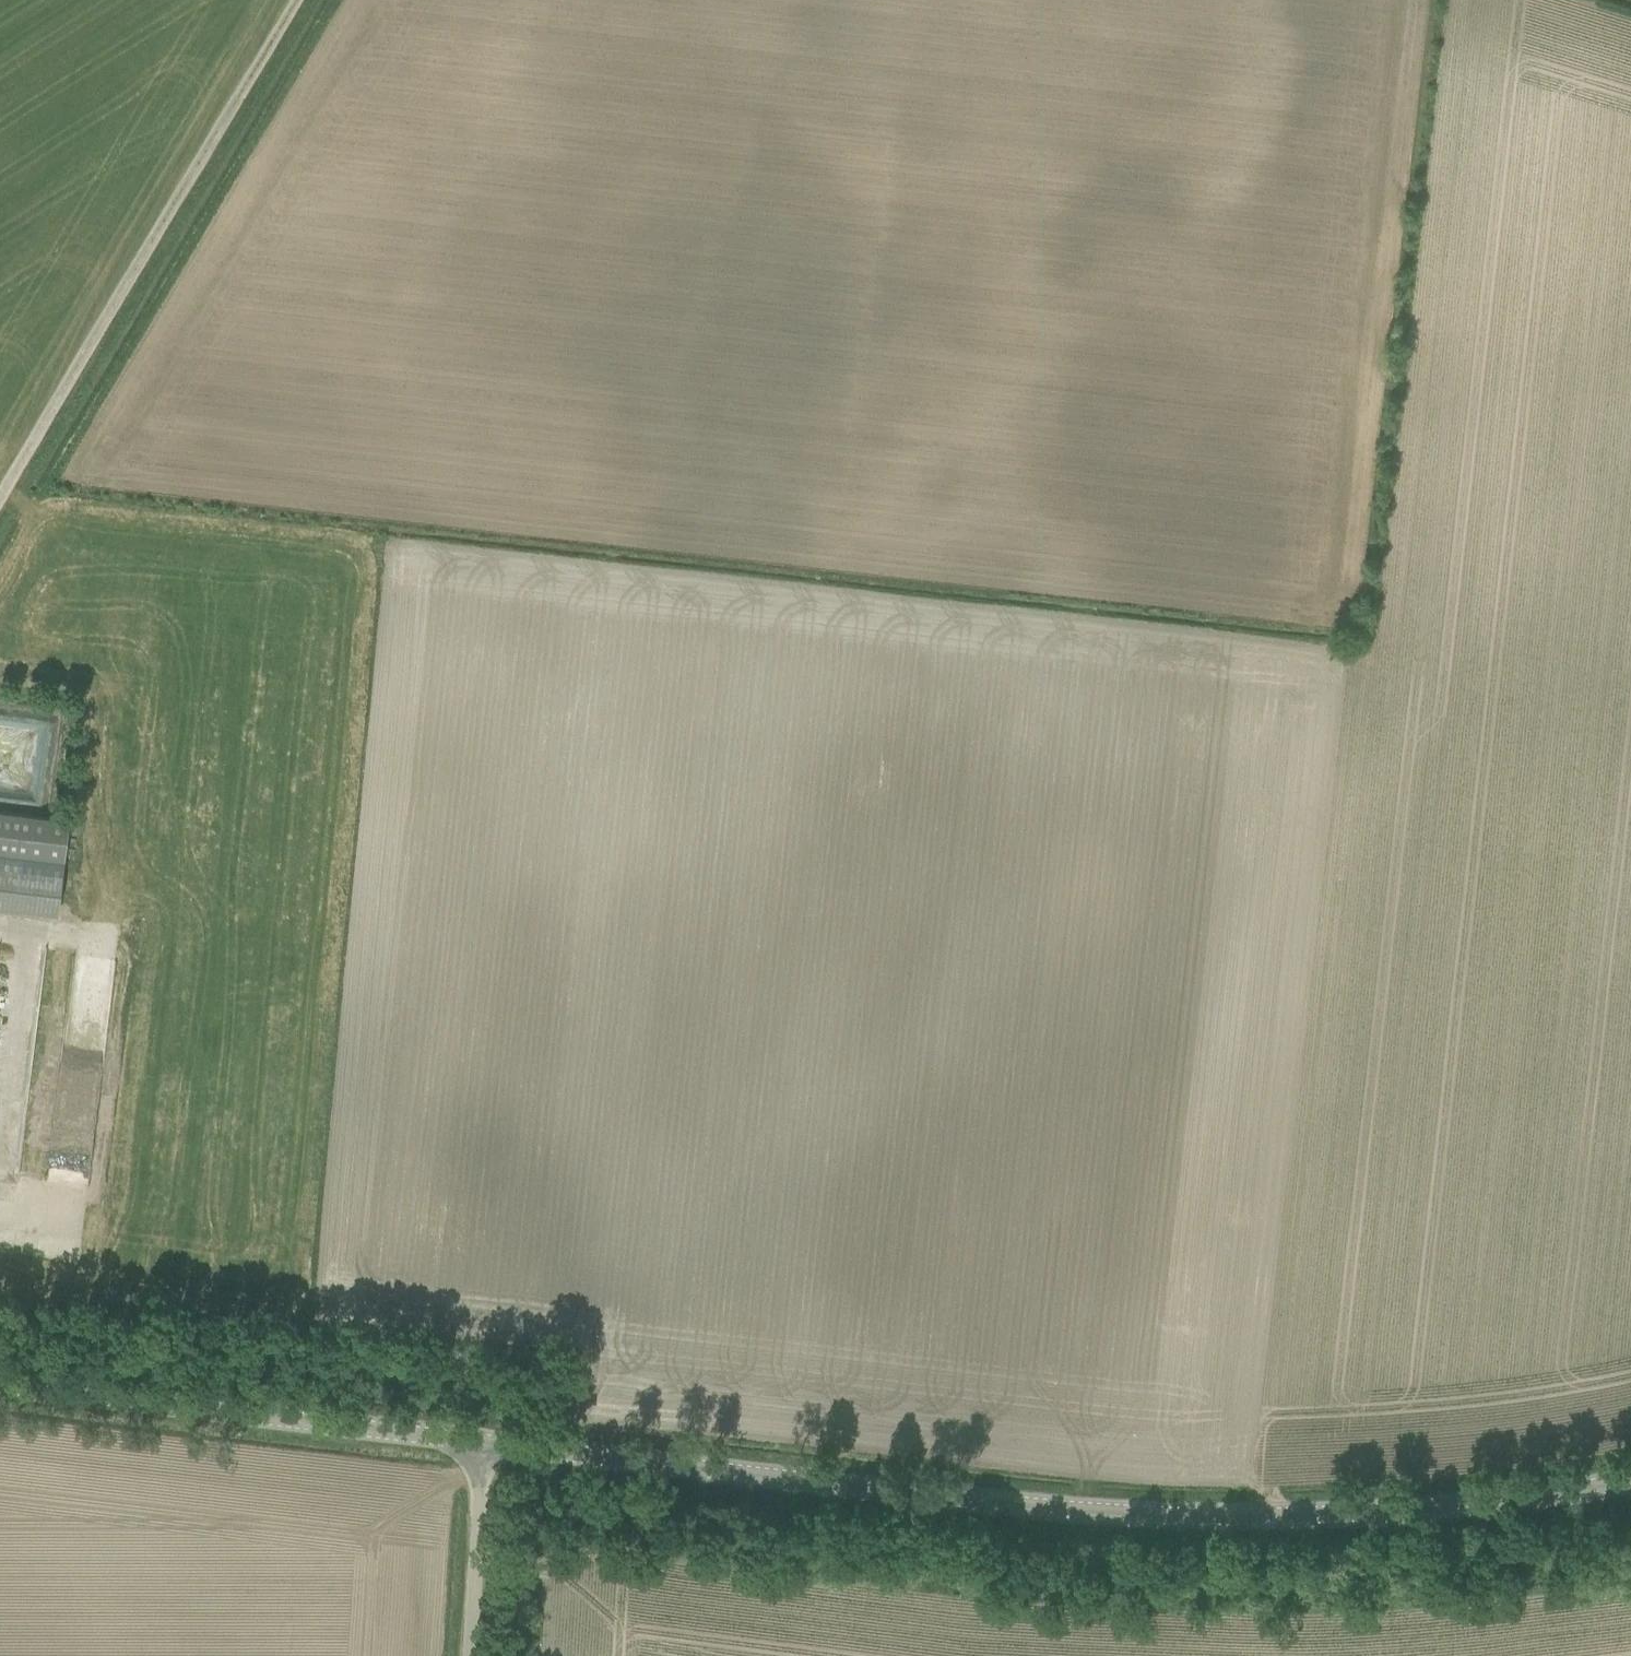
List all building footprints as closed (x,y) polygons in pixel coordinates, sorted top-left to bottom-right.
[(64,858),(68,820),(0,812),(0,850),(64,858)] [(54,919),(59,865),(0,859),(0,913),(54,919)] [(68,997),(66,1029),(99,1030),(100,998),(68,997)]
